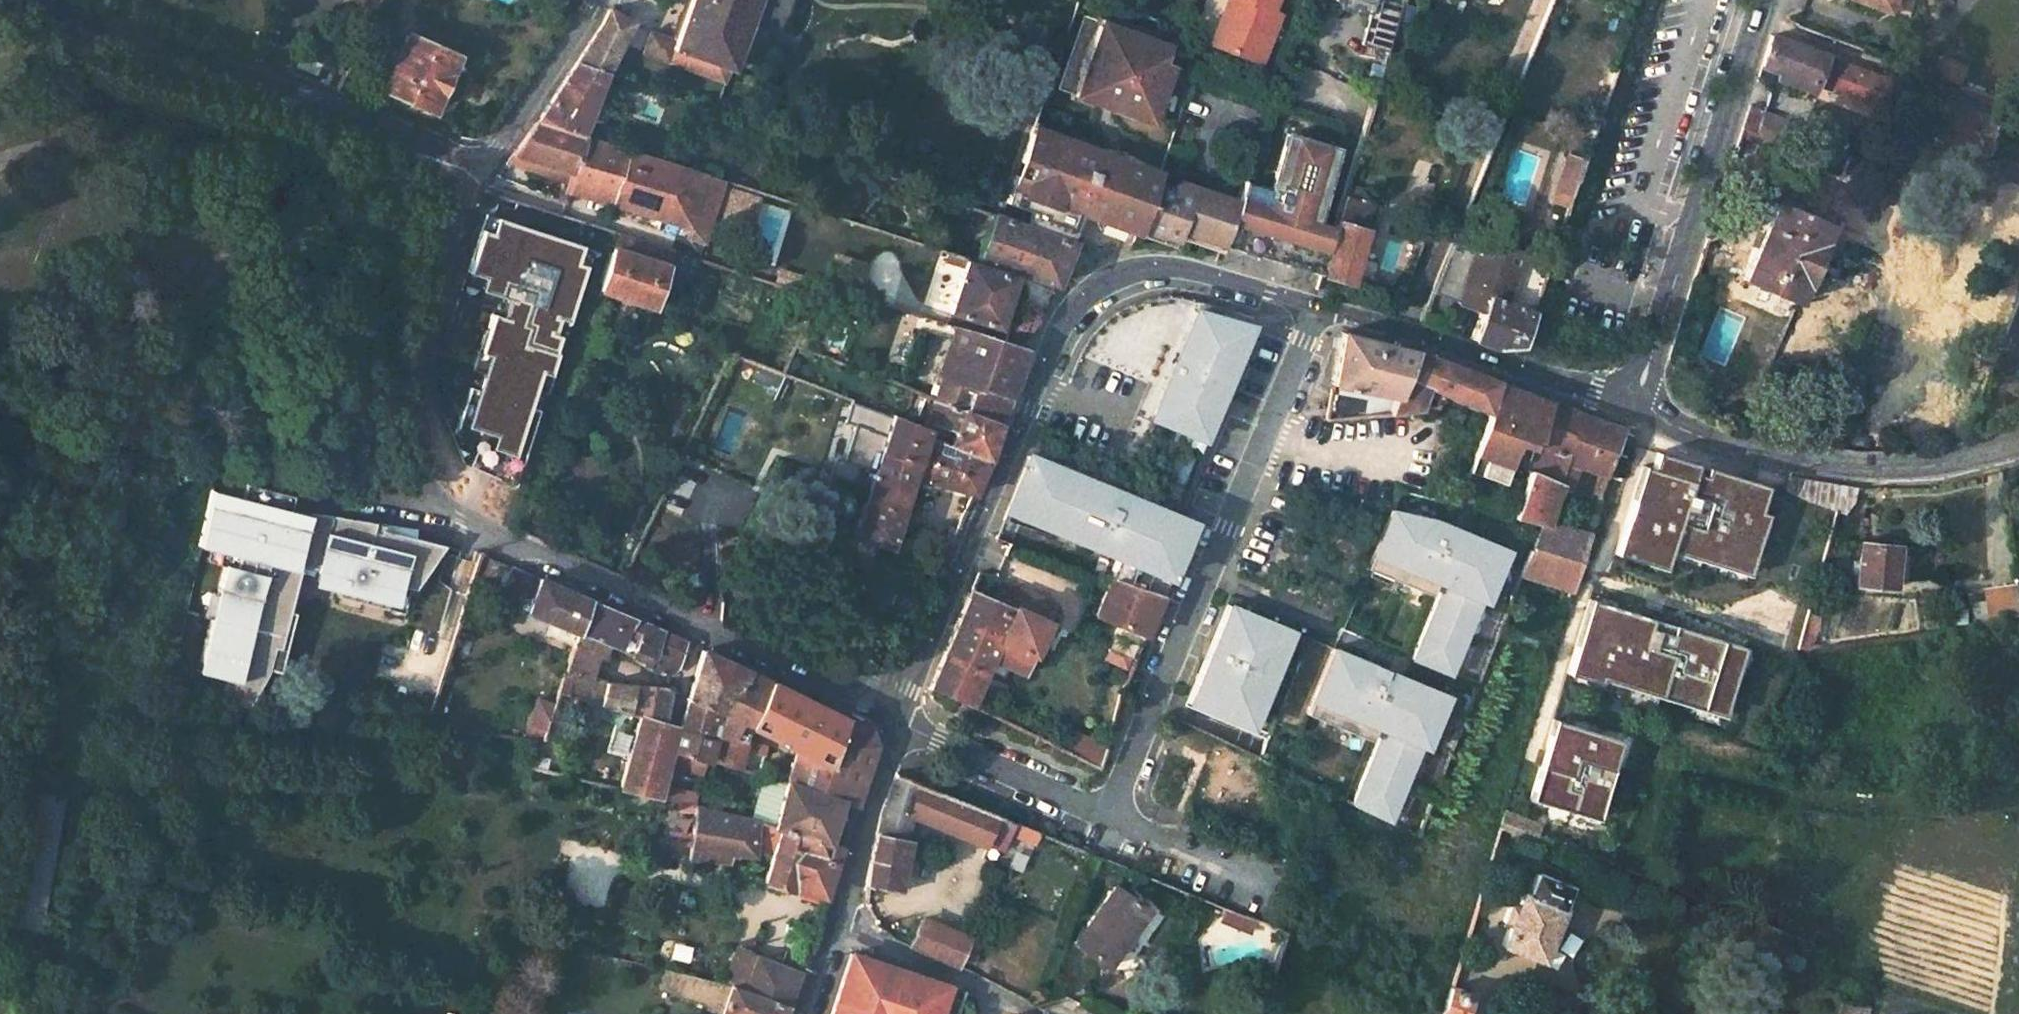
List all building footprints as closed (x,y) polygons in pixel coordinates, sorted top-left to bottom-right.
[(644,60),(672,70),(677,55),(731,73),(750,19),(757,0),(693,0),(677,47),(653,39),(644,60)] [(750,19),(764,24),(772,0),(757,0),(750,19)] [(1218,46),(1236,0),(1226,0),(1211,43),(1218,46)] [(1218,46),(1259,62),(1277,13),(1269,10),(1272,0),(1236,0),(1218,46)] [(1376,10),(1378,0),(1336,0),(1335,1),(1376,10)] [(1387,48),(1399,2),(1390,0),(1374,0),(1364,43),(1387,48)] [(1861,5),(1889,15),(1894,0),(1863,0),(1861,5)] [(1907,3),(1900,0),(1894,0),(1889,15),(1901,20),(1907,3)] [(632,27),(608,13),(598,33),(577,65),(610,78),(632,27)] [(1162,63),(1167,47),(1102,22),(1092,49),(1096,50),(1088,73),(1084,71),(1075,96),(1096,104),(1097,103),(1103,105),(1104,101),(1114,104),(1112,109),(1150,124),(1171,66),(1162,63)] [(1761,66),(1776,71),(1773,79),(1798,88),(1795,95),(1804,97),(1810,83),(1821,55),(1770,37),(1761,66)] [(404,40),(379,92),(429,110),(453,60),(404,40)] [(285,71),(334,89),(343,70),(285,49),(281,61),(283,61),(285,71)] [(726,88),(731,73),(677,55),(672,70),(726,88)] [(1810,83),(1881,109),(1893,81),(1821,55),(1810,83)] [(370,68),(349,59),(343,70),(334,89),(356,97),(370,68)] [(581,140),(588,123),(601,129),(607,117),(594,111),(610,78),(577,65),(537,126),(581,140)] [(1942,76),(1954,80),(1957,71),(1946,66),(1942,76)] [(1948,127),(1943,139),(1996,158),(2009,124),(1933,96),(1925,119),(1948,127)] [(1287,186),(1301,192),(1317,142),(1322,143),(1333,110),(1291,97),(1280,130),(1283,131),(1266,179),(1287,186)] [(752,132),(756,118),(720,105),(715,118),(752,132)] [(1741,126),(1756,132),(1763,111),(1748,106),(1741,126)] [(1794,124),(1764,111),(1756,137),(1784,149),(1794,124)] [(1925,119),(1921,132),(1943,139),(1948,127),(1925,119)] [(517,153),(576,170),(573,178),(568,193),(614,207),(630,155),(581,140),(537,126),(517,153)] [(1045,134),(1029,128),(1026,134),(1044,140),(1045,134)] [(1019,231),(1062,247),(1063,246),(1065,244),(1067,243),(1071,242),(1080,216),(1084,206),(1099,212),(1096,221),(1097,222),(1097,224),(1099,236),(1120,234),(1124,224),(1137,229),(1153,183),(1154,180),(1141,175),(1143,170),(1115,159),(1114,164),(1098,158),(1100,154),(1045,134),(1044,140),(1026,134),(998,208),(1024,217),(1019,231)] [(768,145),(774,147),(776,141),(771,138),(768,145)] [(1738,140),(1727,175),(1751,185),(1765,150),(1738,140)] [(512,160),(573,178),(576,170),(517,153),(512,160)] [(1581,159),(1566,154),(1560,171),(1575,176),(1581,159)] [(611,217),(705,244),(723,184),(630,155),(614,207),(611,217)] [(1157,174),(1143,170),(1141,175),(1154,180),(1157,174)] [(1550,200),(1566,204),(1575,176),(1560,171),(1550,200)] [(1266,179),(1262,191),(1283,198),(1287,186),(1266,179)] [(1137,229),(1157,236),(1173,241),(1177,230),(1222,246),(1236,203),(1177,182),(1175,191),(1153,183),(1137,229)] [(1321,276),(1348,283),(1364,229),(1360,227),(1368,203),(1353,198),(1355,190),(1345,188),(1338,209),(1341,209),(1321,276)] [(376,211),(347,203),(335,246),(363,254),(376,211)] [(1830,226),(1773,203),(1740,278),(1797,302),(1801,294),(1825,236),(1830,226)] [(948,205),(944,216),(961,222),(962,218),(986,227),(989,220),(948,205)] [(1099,212),(1084,206),(1080,216),(1096,221),(1099,212)] [(462,462),(511,475),(529,405),(534,406),(573,259),(570,258),(576,237),(481,212),(464,278),(493,285),(454,433),(469,437),(462,462)] [(974,259),(1052,284),(1062,263),(1067,249),(1062,247),(1019,231),(989,220),(986,227),(974,259)] [(953,255),(958,239),(934,231),(927,248),(943,252),(953,255)] [(1230,231),(1221,262),(1248,269),(1252,269),(1260,239),(1230,231)] [(1555,237),(1548,235),(1545,243),(1552,245),(1555,237)] [(601,294),(653,310),(670,254),(619,238),(602,292),(601,294)] [(1504,251),(1478,241),(1453,304),(1480,312),(1470,340),(1497,349),(1519,346),(1530,311),(1505,304),(1514,277),(1496,272),(1504,251)] [(1062,247),(1067,249),(1062,263),(1065,264),(1071,266),(1075,265),(1080,262),(1083,256),(1084,253),(1081,248),(1078,244),(1071,242),(1067,243),(1065,244),(1063,246),(1062,247)] [(940,263),(960,268),(946,312),(995,327),(1010,276),(963,261),(963,258),(953,255),(943,252),(940,263)] [(780,278),(777,288),(803,296),(808,283),(780,278)] [(1193,314),(1148,418),(1200,441),(1203,434),(1222,392),(1249,330),(1193,314)] [(950,327),(948,332),(954,334),(931,400),(997,425),(1024,350),(1021,349),(950,327)] [(1332,385),(1394,399),(1412,354),(1339,334),(1332,385)] [(1424,391),(1436,395),(1485,414),(1493,383),(1446,365),(1431,360),(1412,354),(1394,399),(1390,408),(1388,414),(1417,409),(1424,391)] [(1537,443),(1550,403),(1498,380),(1493,383),(1485,414),(1477,447),(1474,456),(1483,460),(1477,476),(1501,484),(1511,456),(1527,461),(1534,442),(1537,443)] [(931,400),(921,427),(925,429),(922,437),(984,460),(987,461),(997,425),(931,400)] [(1528,551),(1520,573),(1571,589),(1574,580),(1589,532),(1599,499),(1591,497),(1581,531),(1543,523),(1548,498),(1553,485),(1564,458),(1573,462),(1606,474),(1619,430),(1595,422),(1582,417),(1569,411),(1550,403),(1537,443),(1534,442),(1527,461),(1525,469),(1512,517),(1538,527),(1530,545),(1532,546),(1530,551),(1528,551)] [(951,490),(971,497),(984,460),(922,437),(925,429),(921,427),(888,415),(852,536),(888,547),(910,476),(951,490)] [(1642,506),(1635,504),(1627,526),(1641,532),(1667,471),(1677,448),(1667,444),(1666,446),(1619,430),(1606,474),(1640,487),(1639,492),(1647,495),(1642,506)] [(1477,476),(1483,460),(1474,456),(1467,472),(1477,476)] [(1563,488),(1573,462),(1564,458),(1553,485),(1563,488)] [(1015,489),(1005,513),(1118,559),(1109,581),(1158,598),(1177,551),(1189,523),(1036,462),(1027,459),(1022,471),(1015,489)] [(1687,549),(1665,544),(1670,503),(1688,510),(1698,486),(1667,471),(1641,532),(1633,551),(1615,593),(1638,601),(1648,572),(1674,580),(1687,549)] [(666,486),(682,494),(687,484),(670,476),(666,486)] [(1778,528),(1760,521),(1767,504),(1716,477),(1698,522),(1738,539),(1732,550),(1764,565),(1778,528)] [(276,632),(303,506),(205,485),(192,545),(271,561),(257,627),(276,632)] [(655,508),(681,520),(691,498),(682,494),(666,486),(655,508)] [(322,510),(305,582),(387,603),(392,584),(405,588),(409,574),(425,578),(435,538),(322,510)] [(1431,521),(1388,511),(1374,543),(1363,570),(1428,596),(1433,584),(1440,587),(1409,661),(1447,677),(1478,603),(1484,605),(1506,552),(1431,521)] [(1592,534),(1589,532),(1574,580),(1615,593),(1633,551),(1591,537),(1592,534)] [(936,533),(925,560),(944,566),(953,541),(936,533)] [(1893,546),(1857,543),(1852,585),(1889,587),(1893,546)] [(190,667),(231,677),(256,567),(215,558),(190,667)] [(579,631),(590,600),(539,576),(537,579),(495,560),(485,584),(501,590),(503,585),(533,597),(528,610),(552,620),(548,632),(575,643),(579,631)] [(1760,575),(1752,571),(1749,577),(1711,561),(1700,588),(1724,598),(1748,607),(1760,575)] [(1080,617),(1142,638),(1158,598),(1109,581),(1097,577),(1080,617)] [(1991,617),(2018,613),(2018,583),(1988,589),(1990,602),(1991,617)] [(967,598),(928,690),(967,708),(985,668),(990,669),(993,665),(1021,676),(1026,664),(1031,666),(1035,656),(1031,654),(1044,621),(1051,603),(1018,590),(1015,595),(1002,590),(993,608),(967,598)] [(1720,710),(1738,639),(1584,598),(1565,668),(1720,710)] [(643,624),(613,610),(590,600),(579,631),(602,641),(634,659),(643,624)] [(1976,604),(1979,619),(1991,617),(1990,602),(1976,604)] [(1225,607),(1184,705),(1247,731),(1287,632),(1225,607)] [(1814,622),(1802,619),(1794,649),(1807,646),(1814,622)] [(682,643),(643,624),(634,659),(655,670),(667,674),(675,671),(682,643)] [(575,643),(558,690),(596,701),(638,713),(643,715),(651,685),(595,678),(597,669),(592,666),(602,641),(579,631),(575,643)] [(1446,696),(1332,648),(1330,649),(1304,714),(1368,741),(1374,728),(1381,731),(1350,804),(1387,822),(1419,747),(1424,749),(1446,696)] [(748,673),(701,652),(688,698),(721,707),(717,718),(731,722),(748,673)] [(707,760),(735,769),(737,756),(741,728),(789,748),(818,761),(837,715),(748,673),(731,722),(717,718),(713,735),(707,760)] [(666,686),(651,685),(643,715),(659,719),(665,702),(666,686)] [(587,726),(596,701),(558,690),(554,702),(545,729),(541,741),(532,769),(569,778),(587,726)] [(721,707),(688,698),(680,725),(713,735),(717,718),(721,707)] [(535,699),(527,722),(542,728),(545,729),(554,702),(552,702),(535,699)] [(587,726),(631,740),(638,713),(596,701),(587,726)] [(383,722),(385,711),(373,709),(370,720),(383,722)] [(631,740),(621,773),(585,764),(581,781),(657,799),(659,789),(669,749),(675,724),(659,719),(643,715),(638,713),(631,740)] [(783,770),(781,783),(838,801),(853,805),(869,758),(870,754),(871,749),(871,744),(870,740),(868,736),(866,732),(863,729),(860,726),(856,724),(852,722),(837,715),(818,761),(789,748),(787,756),(783,770)] [(1527,792),(1592,811),(1614,735),(1549,716),(1527,792)] [(669,749),(707,760),(713,735),(680,725),(675,724),(669,749)] [(1072,732),(1065,751),(1097,765),(1103,741),(1072,732)] [(757,760),(783,770),(787,756),(760,748),(757,760)] [(757,762),(737,756),(735,769),(754,774),(757,762)] [(826,843),(838,801),(781,783),(759,776),(749,822),(765,826),(826,843)] [(864,888),(895,895),(907,838),(900,836),(906,820),(979,848),(980,845),(997,852),(998,849),(1002,850),(1007,838),(1030,848),(1035,837),(1034,836),(1019,830),(892,779),(882,804),(879,812),(877,821),(864,888)] [(668,792),(659,789),(657,799),(666,800),(668,792)] [(20,797),(0,920),(0,926),(33,931),(53,803),(20,797)] [(749,822),(694,808),(689,854),(726,859),(728,852),(754,857),(756,848),(761,843),(765,826),(749,822)] [(1500,824),(1535,837),(1540,826),(1504,811),(1500,824)] [(826,843),(765,826),(761,843),(774,846),(763,883),(790,892),(792,887),(822,898),(839,846),(826,843)] [(1508,926),(1499,947),(1540,963),(1561,910),(1558,909),(1566,890),(1535,877),(1526,897),(1521,895),(1514,910),(1507,908),(1500,924),(1508,926)] [(1110,890),(1069,946),(1102,971),(1143,913),(1110,890)] [(1786,932),(1736,914),(1725,942),(1775,960),(1786,932)] [(953,968),(964,941),(918,922),(906,948),(953,968)] [(1808,946),(1802,944),(1795,960),(1791,958),(1789,965),(1795,967),(1800,964),(1808,946)] [(787,1000),(798,967),(735,951),(723,984),(732,986),(787,1000)] [(874,990),(935,1009),(943,987),(842,951),(822,1013),(866,1013),(874,990)] [(695,994),(710,998),(716,982),(699,978),(695,994)] [(716,982),(710,998),(716,1000),(727,1002),(732,986),(723,984),(716,982)] [(787,1000),(732,986),(727,1002),(716,1000),(710,998),(695,994),(694,997),(715,1003),(714,1011),(719,1013),(782,1013),(787,1000)] [(946,1013),(953,991),(943,987),(935,1009),(946,1013)] [(1467,995),(1448,989),(1440,1013),(1461,1013),(1467,995)]
